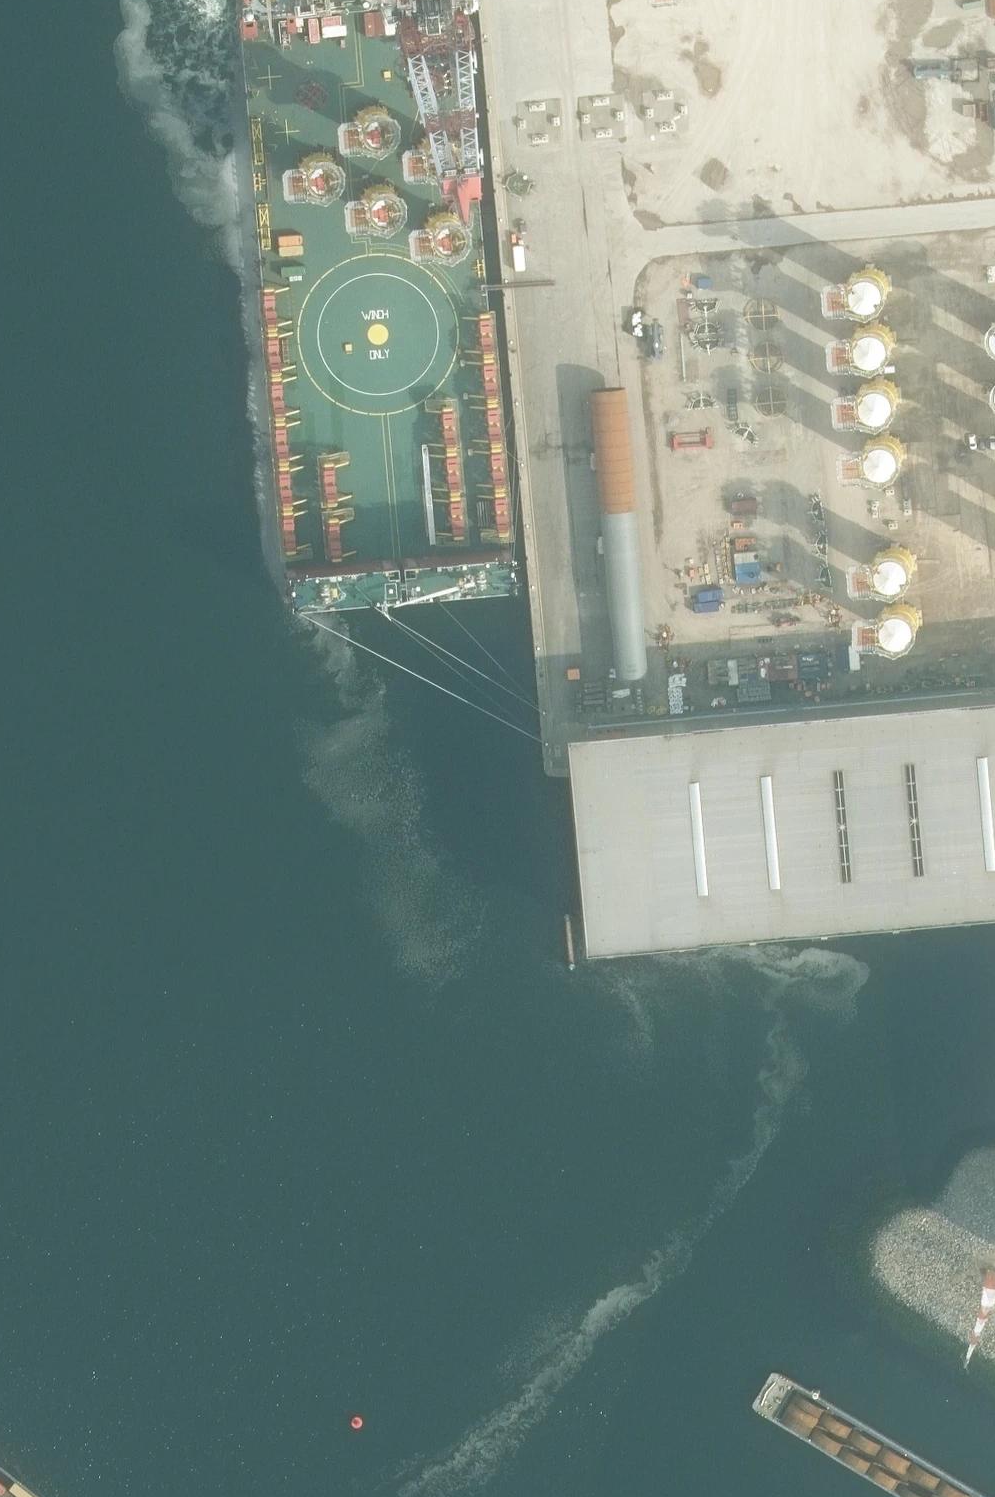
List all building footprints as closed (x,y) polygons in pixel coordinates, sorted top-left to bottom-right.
[(587,725),(607,938),(994,904),(994,690),(587,725)]
